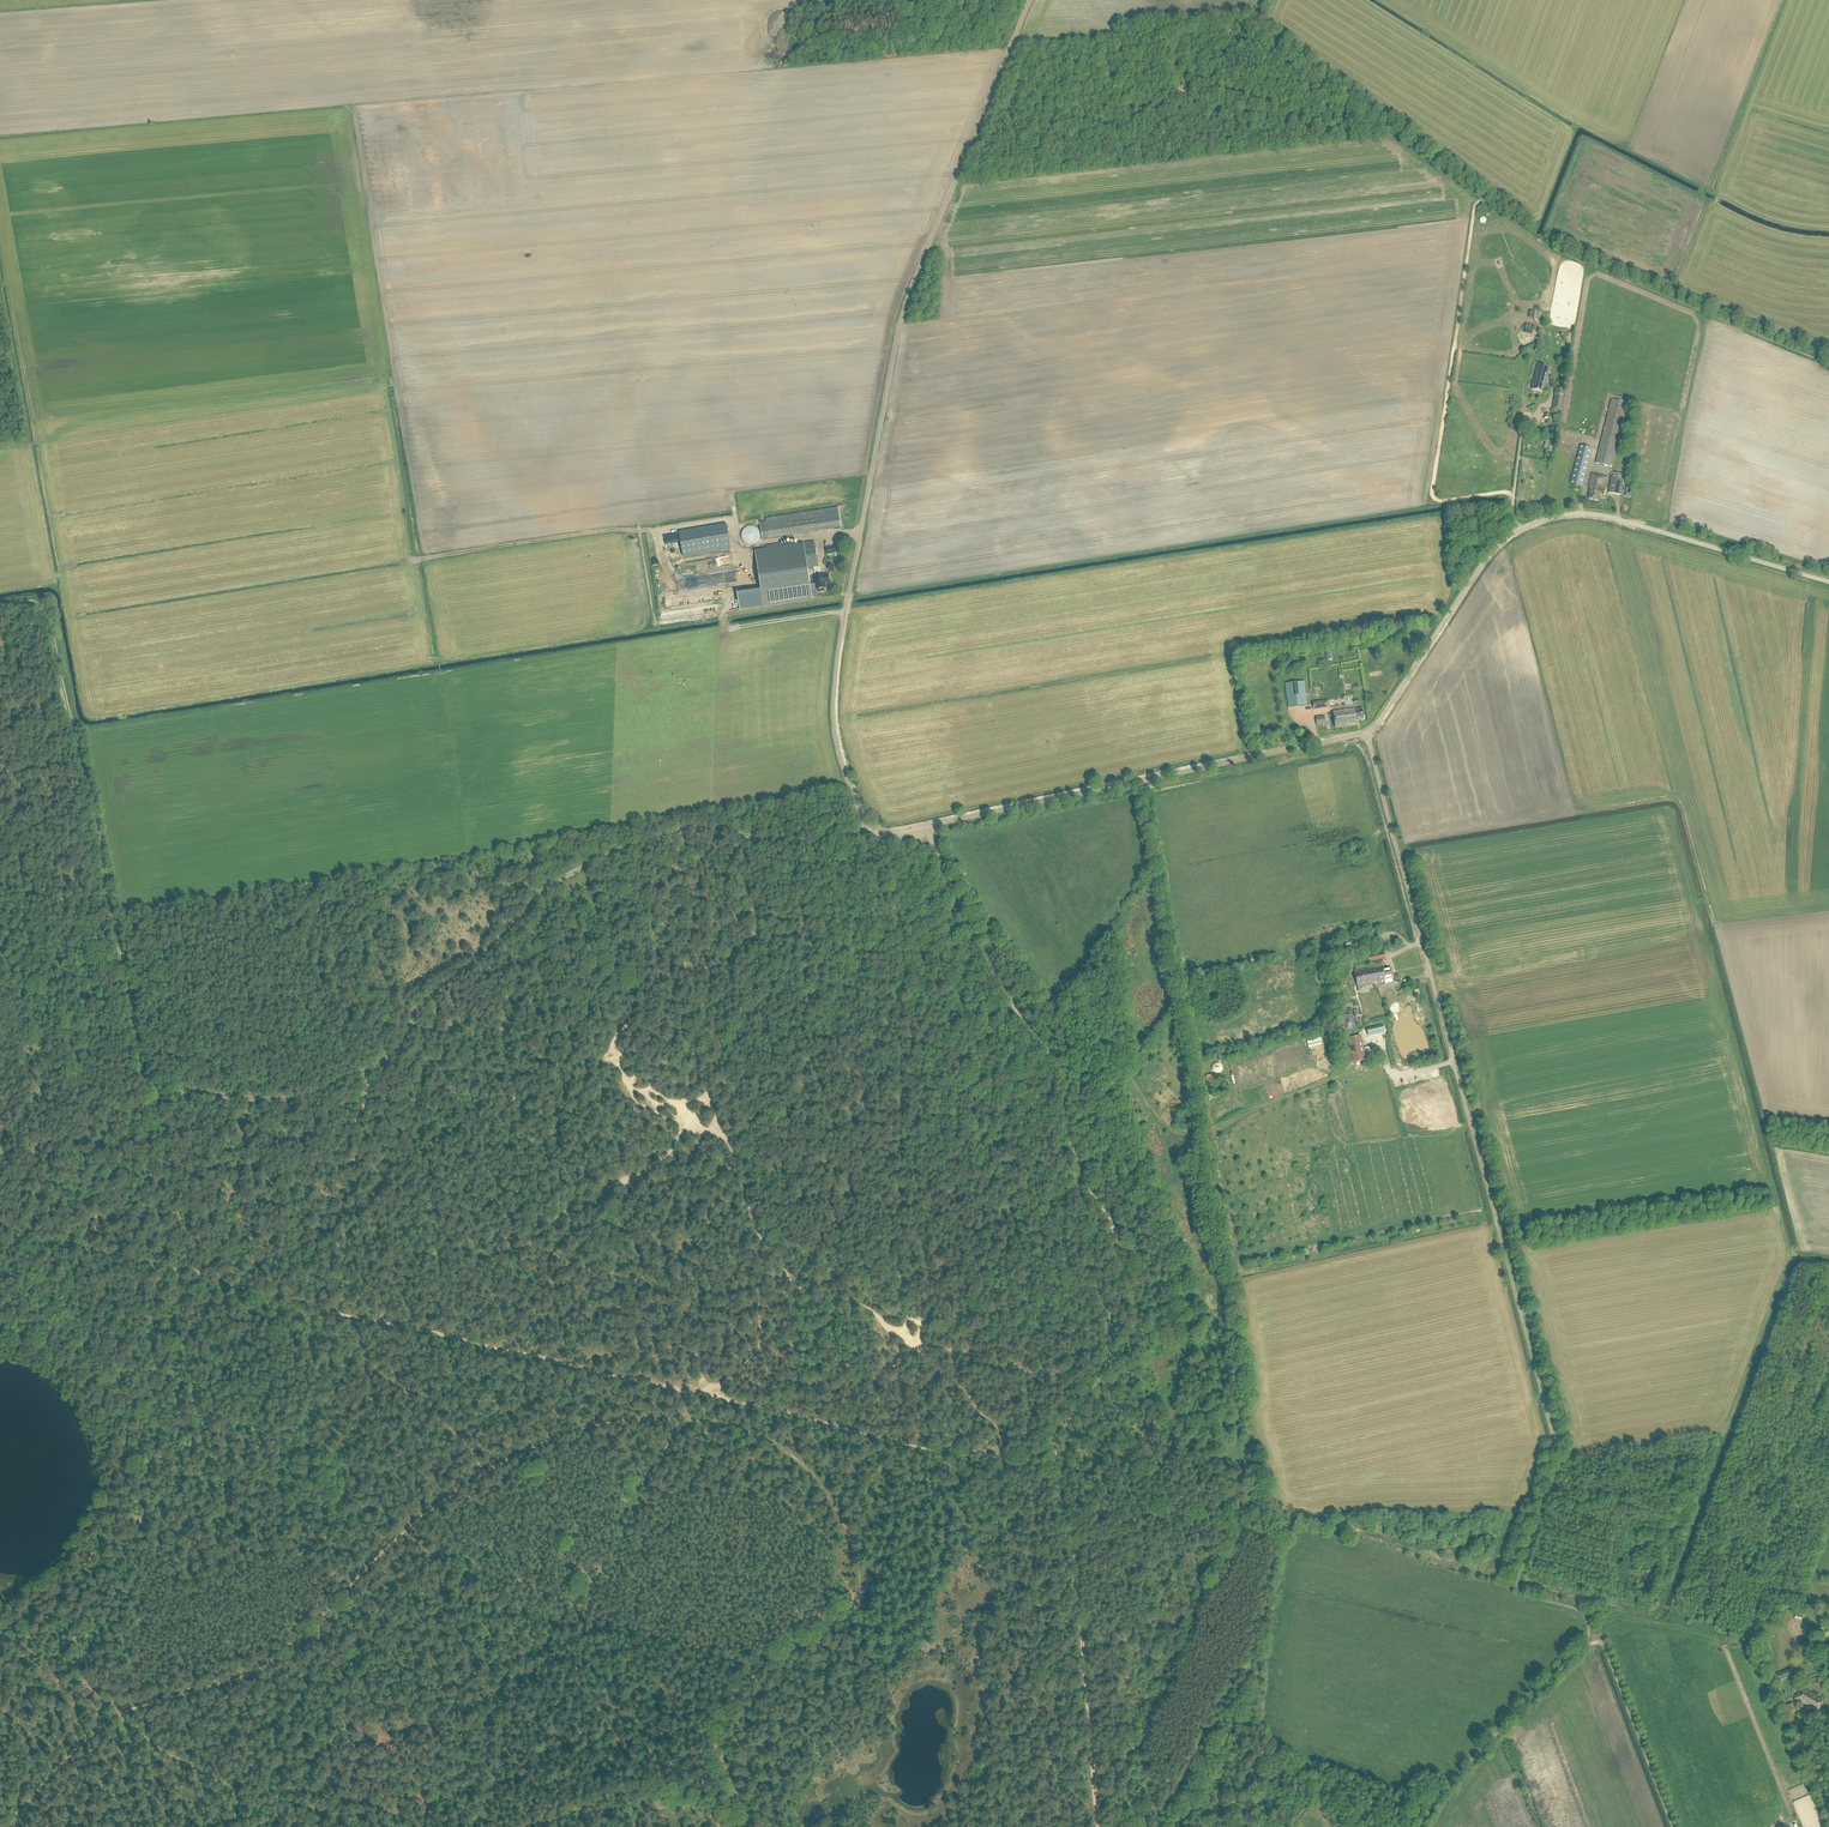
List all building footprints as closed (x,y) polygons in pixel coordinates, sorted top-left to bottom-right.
[(1535,319),(1536,311),(1529,310),(1528,318),(1535,319)] [(1535,376),(1534,380),(1533,380),(1532,385),(1533,385),(1532,390),(1543,393),(1551,367),(1538,364),(1534,376),(1535,376)] [(1553,411),(1561,412),(1565,390),(1557,389),(1553,411)] [(1613,468),(1629,404),(1612,400),(1595,464),(1613,468)] [(1583,487),(1593,449),(1580,446),(1571,483),(1583,487)] [(1603,495),(1608,477),(1592,473),(1589,487),(1591,488),(1589,499),(1599,502),(1601,494),(1603,495)] [(1609,494),(1617,495),(1621,496),(1625,475),(1612,473),(1609,494)] [(760,523),(763,540),(841,528),(838,508),(765,519),(766,522),(760,523)] [(731,549),(726,524),(679,533),(683,557),(731,549)] [(742,535),(742,536),(742,537),(742,538),(742,539),(742,540),(743,541),(744,542),(745,543),(746,544),(747,545),(748,545),(749,545),(750,545),(751,545),(752,545),(753,545),(754,545),(755,545),(756,544),(757,543),(758,543),(758,542),(759,541),(760,540),(760,539),(761,538),(761,537),(761,536),(761,535),(760,534),(760,533),(760,532),(759,531),(759,530),(758,529),(757,529),(757,528),(756,528),(755,527),(754,527),(753,527),(752,526),(751,526),(749,527),(748,527),(747,527),(746,528),(745,528),(745,529),(744,530),(743,531),(742,532),(742,533),(742,534),(742,535)] [(759,579),(808,571),(814,570),(815,578),(814,578),(815,583),(815,587),(816,591),(826,589),(825,584),(830,583),(828,576),(820,577),(814,542),(771,549),(755,551),(759,579)] [(810,583),(808,571),(759,579),(762,594),(738,597),(741,611),(812,600),(810,587),(810,583)] [(1291,729),(1309,727),(1304,682),(1285,684),(1291,729)] [(1324,701),(1313,702),(1314,710),(1325,708),(1324,701)] [(1355,711),(1355,709),(1334,712),(1336,729),(1351,727),(1351,725),(1356,724),(1356,721),(1364,720),(1363,710),(1355,711)] [(1315,717),(1316,726),(1325,725),(1324,716),(1315,717)] [(1370,964),(1386,960),(1384,952),(1368,956),(1370,964)] [(1381,966),(1371,968),(1374,984),(1385,982),(1385,983),(1386,984),(1392,982),(1393,981),(1392,979),(1393,978),(1391,968),(1382,970),(1381,966)] [(1359,987),(1374,984),(1371,968),(1356,971),(1359,987)] [(1351,1016),(1349,1015),(1348,1015),(1347,1016),(1346,1016),(1345,1016),(1344,1017),(1343,1017),(1342,1018),(1341,1019),(1341,1020),(1340,1020),(1340,1021),(1340,1022),(1340,1023),(1339,1024),(1339,1025),(1340,1026),(1340,1028),(1340,1029),(1341,1030),(1342,1032),(1343,1032),(1344,1033),(1346,1033),(1347,1034),(1348,1034),(1350,1034),(1351,1034),(1352,1033),(1353,1033),(1354,1032),(1355,1031),(1356,1030),(1357,1030),(1357,1029),(1358,1028),(1358,1027),(1358,1025),(1358,1024),(1358,1023),(1357,1021),(1357,1020),(1356,1019),(1355,1018),(1354,1017),(1353,1016),(1352,1016),(1351,1016)] [(1383,1026),(1367,1029),(1368,1036),(1385,1033),(1383,1026)] [(1350,1064),(1365,1060),(1360,1036),(1345,1040),(1350,1064)] [(1777,1674),(1780,1681),(1791,1677),(1788,1670),(1777,1674)] [(1808,1704),(1818,1710),(1823,1701),(1812,1695),(1813,1693),(1801,1687),(1794,1698),(1807,1705),(1808,1704)] [(1796,1712),(1792,1702),(1785,1705),(1789,1715),(1796,1712)]
